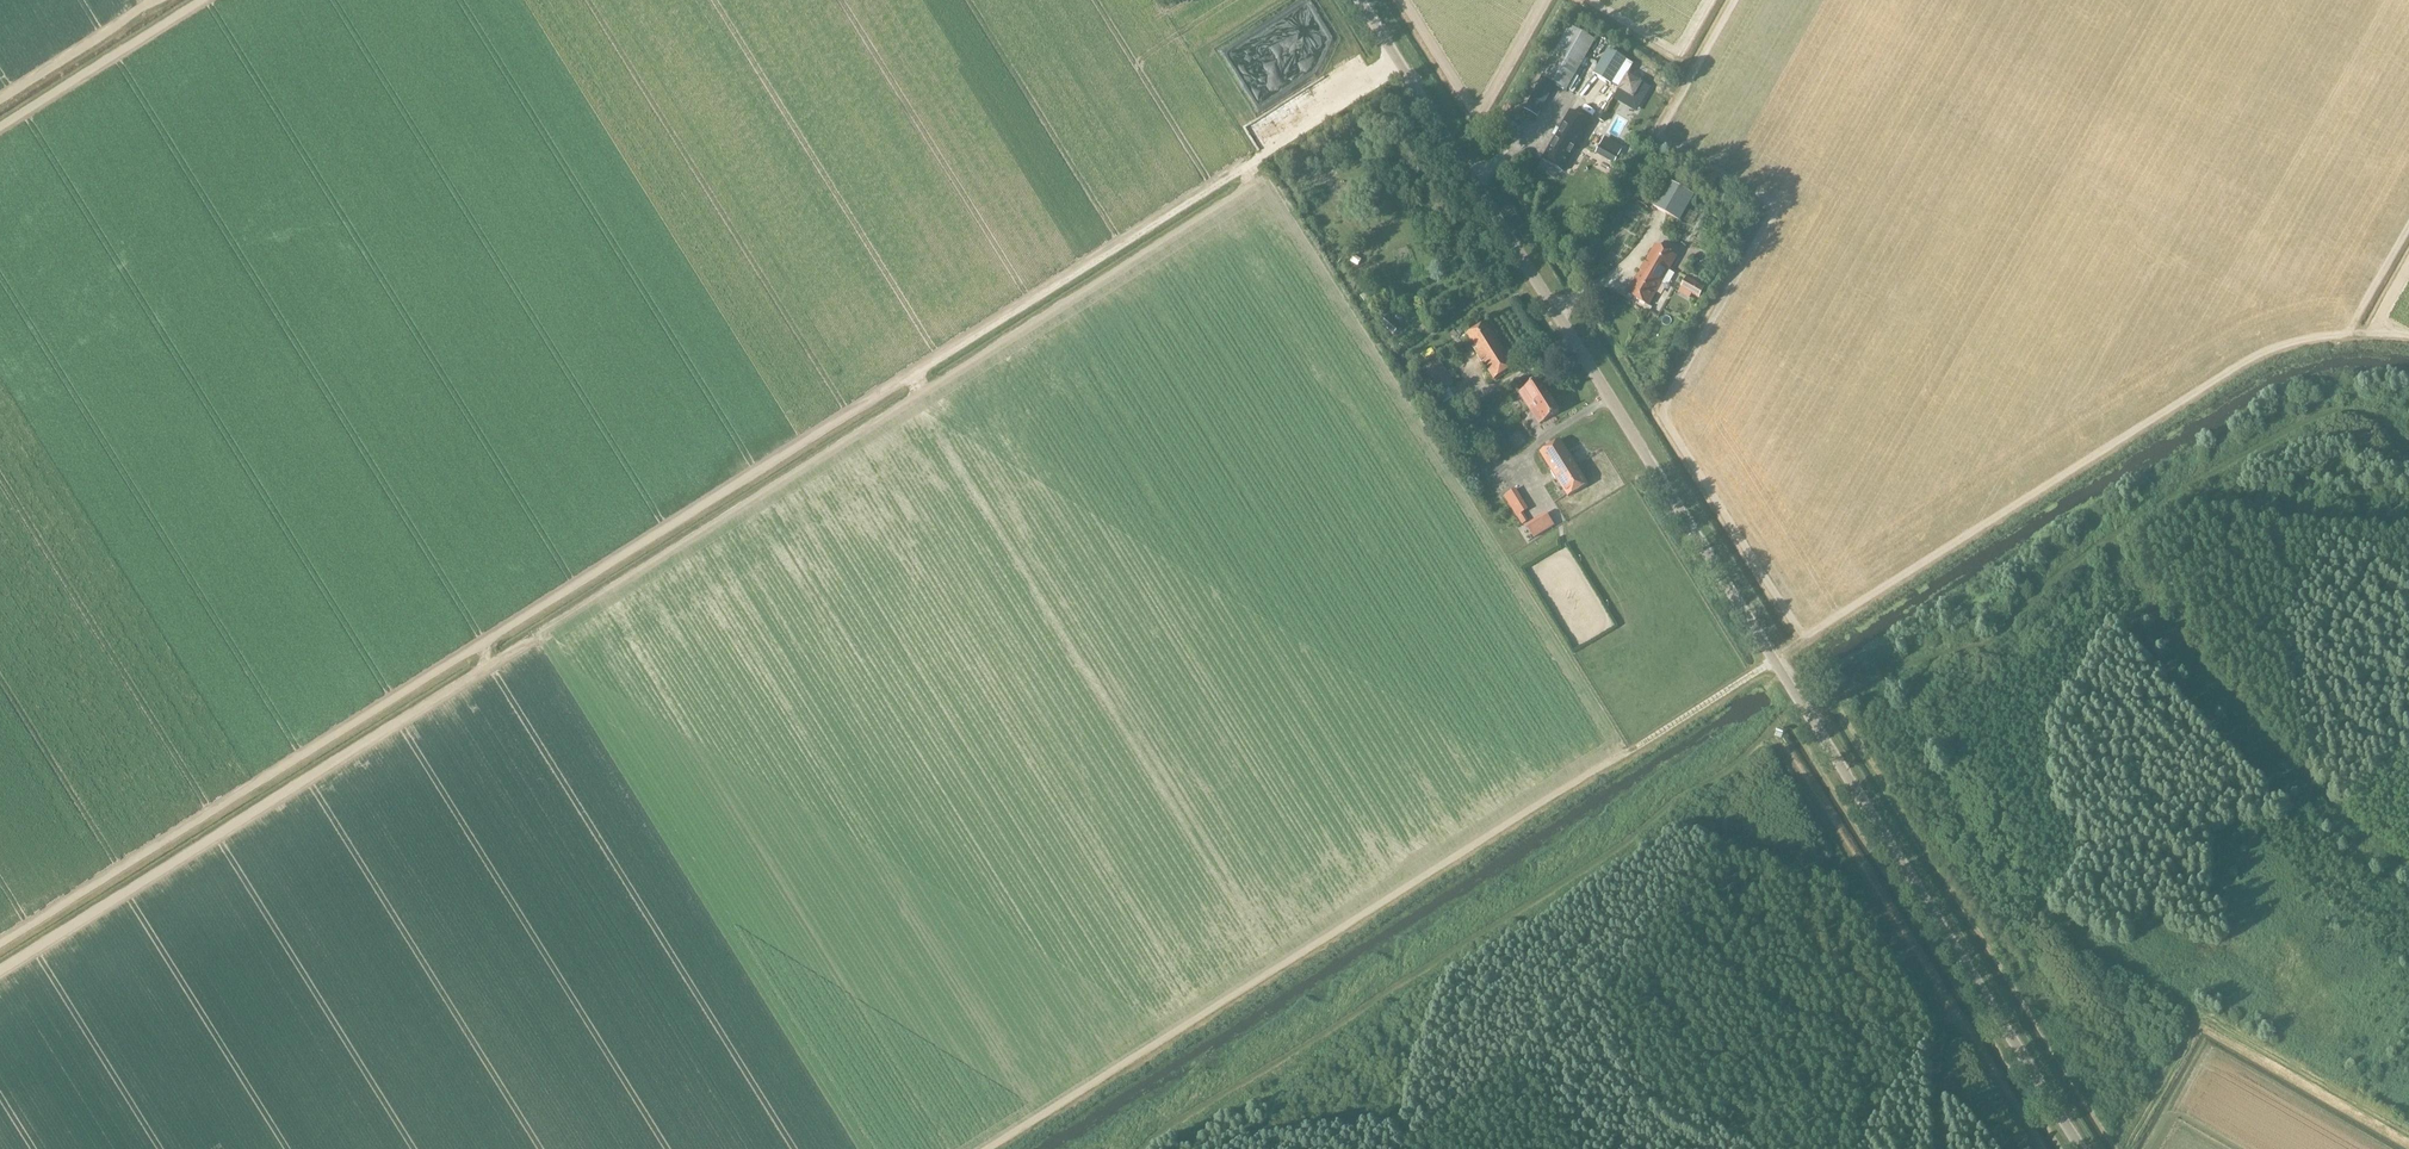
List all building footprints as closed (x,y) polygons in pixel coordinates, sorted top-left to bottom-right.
[(1567,92),(1595,41),(1569,27),(1523,109),(1538,118),(1555,86),(1567,92)] [(1617,90),(1618,89),(1627,74),(1627,73),(1628,74),(1634,65),(1607,49),(1592,75),(1617,90)] [(1627,74),(1618,89),(1633,99),(1642,83),(1627,74)] [(1563,172),(1591,123),(1570,111),(1542,160),(1563,172)] [(1497,148),(1504,142),(1501,138),(1494,143),(1497,148)] [(1613,164),(1619,153),(1601,142),(1595,152),(1606,159),(1605,160),(1613,164)] [(1679,221),(1693,195),(1666,180),(1651,205),(1679,221)] [(1648,306),(1676,257),(1656,245),(1627,294),(1648,306)] [(1698,298),(1704,287),(1687,277),(1681,287),(1692,293),(1691,294),(1698,298)] [(1494,380),(1514,367),(1485,323),(1465,336),(1494,380)] [(1426,373),(1438,393),(1442,398),(1457,389),(1435,354),(1420,364),(1426,373)] [(1462,381),(1480,377),(1478,368),(1460,372),(1462,381)] [(1529,408),(1549,396),(1539,380),(1519,392),(1526,402),(1529,408)] [(1549,396),(1529,408),(1534,416),(1539,424),(1559,412),(1549,396)] [(1560,439),(1539,452),(1567,497),(1587,484),(1560,439)] [(1528,510),(1524,502),(1512,509),(1516,517),(1528,510)] [(1552,526),(1544,513),(1525,524),(1533,537),(1552,526)]
